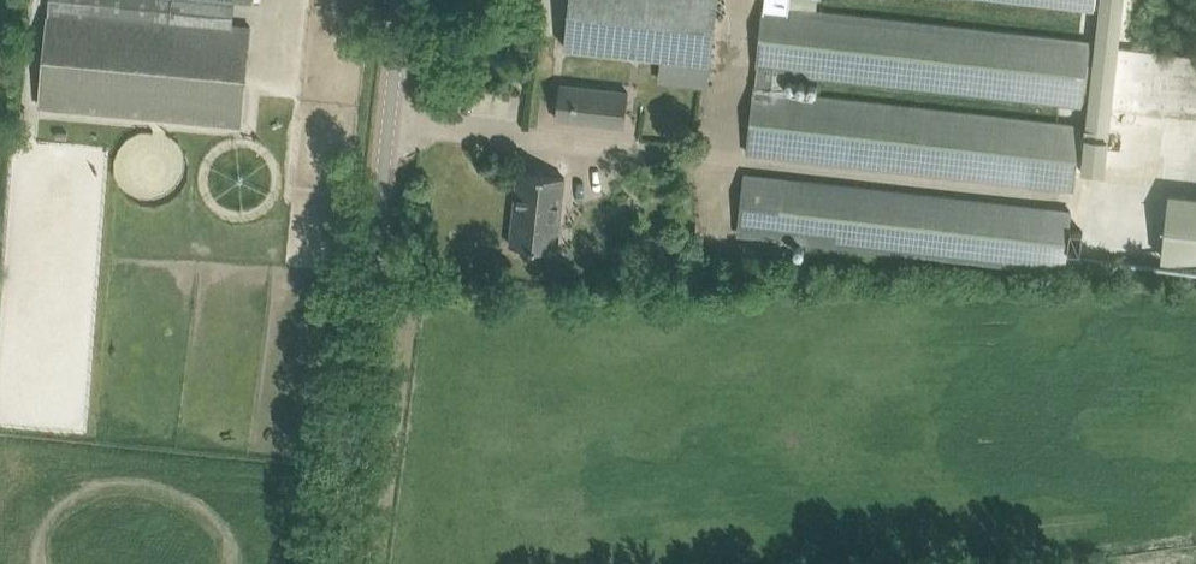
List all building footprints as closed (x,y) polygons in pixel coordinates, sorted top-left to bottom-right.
[(173,17),(174,0),(47,0),(37,105),(242,124),(251,27),(173,17)] [(564,46),(662,57),(711,63),(714,38),(719,0),(570,0),(564,46)] [(772,155),(1074,188),(1076,167),(1105,171),(1112,106),(1119,45),(1123,0),(1009,0),(1095,10),(1095,6),(1100,7),(1094,62),(1088,62),(1091,39),(790,5),(790,0),(765,0),(764,5),(748,152),(772,155)] [(510,37),(509,50),(527,52),(528,39),(510,37)] [(1195,115),(1195,53),(1119,45),(1112,106),(1195,115)] [(625,126),(629,92),(560,84),(556,118),(625,126)] [(511,245),(534,247),(557,250),(565,176),(519,171),(511,245)] [(739,233),(763,236),(1066,269),(1072,209),(746,173),(739,233)] [(1162,264),(1195,268),(1195,198),(1170,195),(1163,259),(1162,264)]
